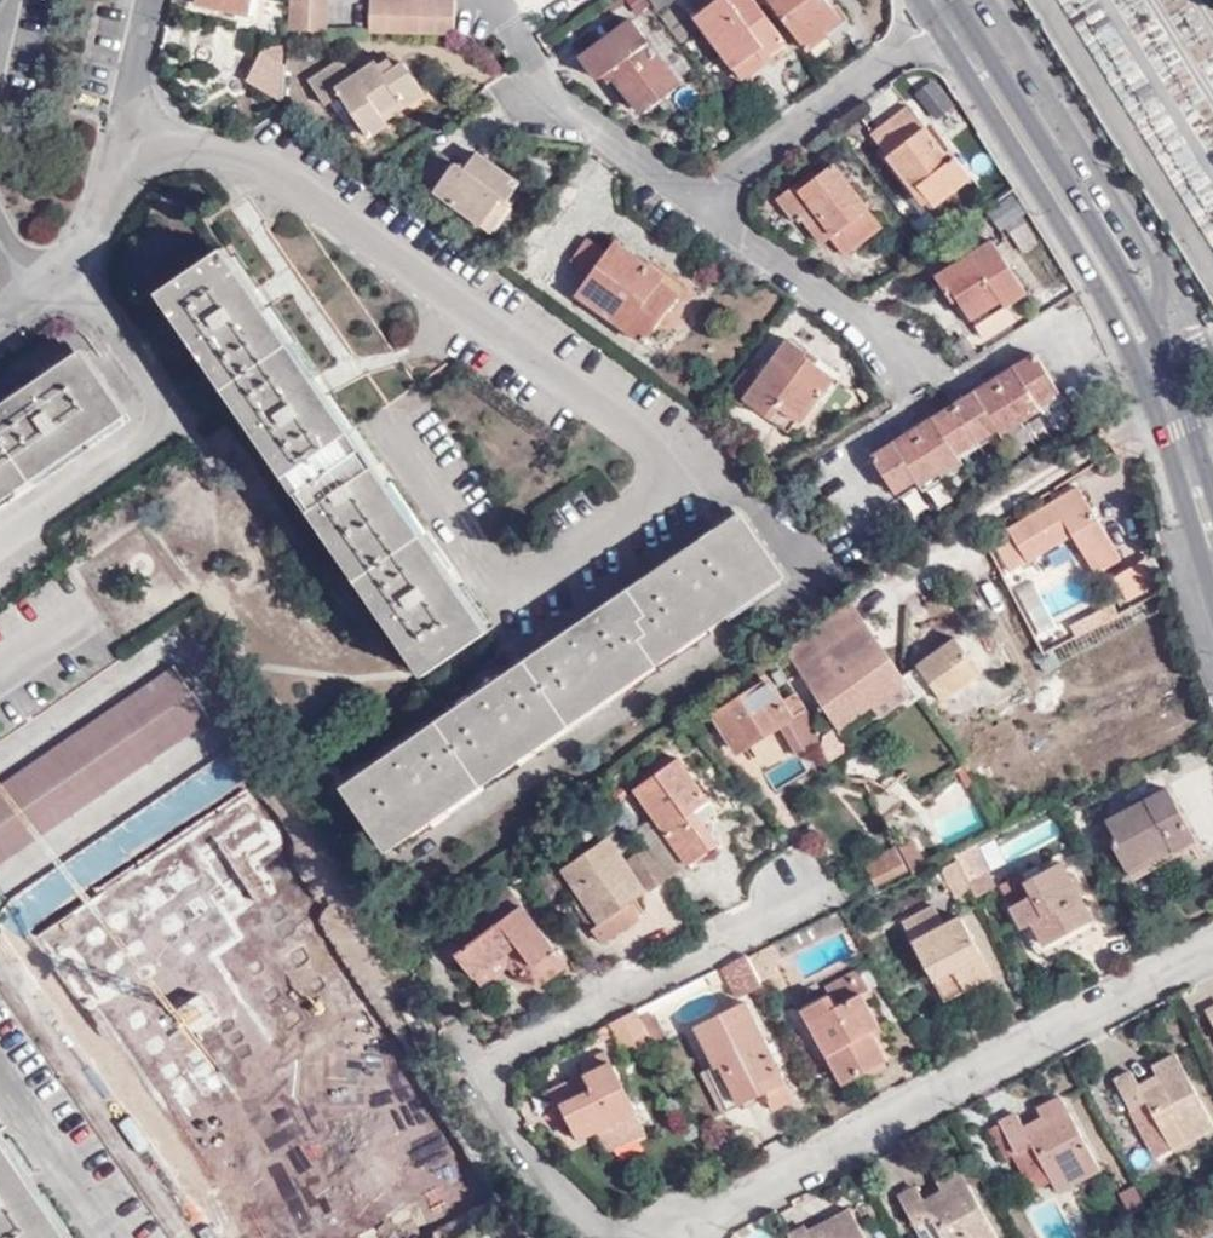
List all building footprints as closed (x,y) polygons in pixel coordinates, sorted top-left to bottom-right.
[(198,0),(244,9),(246,0),(198,0)] [(293,26),(333,28),(336,0),(293,0),(293,26)] [(459,32),(459,0),(375,0),(374,29),(459,32)] [(700,12),(735,61),(768,38),(775,48),(791,37),(764,0),(717,0),(700,12)] [(811,48),(836,30),(833,26),(846,16),(835,0),(777,0),(811,48)] [(684,81),(639,16),(585,54),(598,71),(605,73),(615,69),(646,108),(684,81)] [(768,38),(735,61),(747,77),(779,53),(775,48),(768,38)] [(393,121),(389,115),(385,108),(408,95),(412,101),(429,91),(407,58),(398,64),(392,54),(383,61),(380,58),(355,73),(345,57),(314,75),(329,99),(346,88),(373,133),(393,121)] [(385,108),(389,115),(412,101),(408,95),(385,108)] [(941,202),(978,175),(962,152),(956,157),(915,104),(878,131),(921,190),(929,184),(941,202)] [(468,164),(459,159),(440,186),(487,220),(508,192),(513,196),(527,179),(481,146),(468,164)] [(440,186),(459,159),(446,148),(427,176),(440,186)] [(886,224),(841,160),(807,185),(802,181),(784,192),(804,219),(809,215),(827,240),(838,233),(850,250),(886,224)] [(519,200),(513,196),(508,192),(487,220),(497,229),(519,200)] [(1033,289),(999,235),(942,271),(952,287),(958,285),(977,315),(1007,295),(1011,301),(1033,289)] [(579,257),(596,270),(612,249),(595,237),(579,257)] [(582,289),(633,324),(668,277),(663,273),(665,269),(621,237),(612,249),(596,270),(582,289)] [(223,261),(231,256),(224,246),(159,291),(423,674),(487,630),(482,622),(421,664),(169,294),(221,259),(223,261)] [(234,255),(231,256),(223,261),(221,259),(169,294),(421,664),(482,622),(484,620),(459,584),(456,586),(449,592),(437,574),(445,569),(448,567),(388,481),(385,482),(378,488),(342,435),(349,430),(352,428),(328,393),(325,395),(318,400),(306,383),(313,378),(316,376),(268,305),(265,307),(257,312),(245,294),(253,289),(256,288),(234,255)] [(668,277),(633,324),(651,337),(685,290),(668,277)] [(257,312),(265,307),(253,289),(245,294),(257,312)] [(757,372),(741,394),(747,399),(750,394),(775,413),(783,403),(804,418),(823,391),(826,394),(842,374),(810,351),(813,345),(794,333),(762,375),(757,372)] [(126,417),(134,412),(89,347),(0,407),(0,415),(86,357),(126,417)] [(954,403),(978,439),(1002,422),(1007,428),(1046,404),(1042,398),(1064,385),(1040,348),(1019,362),(1022,368),(984,393),(979,387),(954,403)] [(126,417),(86,357),(0,415),(0,511),(23,495),(20,490),(11,477),(29,465),(37,478),(41,483),(130,422),(126,417)] [(1022,368),(1019,362),(979,387),(984,393),(1022,368)] [(733,388),(741,394),(757,372),(748,366),(733,388)] [(318,400),(325,395),(313,378),(306,383),(318,400)] [(961,450),(978,439),(954,403),(937,414),(941,419),(903,443),(899,438),(877,451),(900,489),(921,474),(926,481),(965,456),(961,450)] [(937,414),(899,438),(903,443),(941,419),(937,414)] [(378,488),(385,482),(349,430),(342,435),(378,488)] [(11,477),(20,490),(37,478),(29,465),(11,477)] [(1101,581),(1128,566),(1078,493),(1013,537),(1014,542),(998,553),(1017,581),(1076,543),(1101,581)] [(735,521),(777,581),(784,576),(739,511),(340,786),(385,851),(445,810),(440,802),(387,839),(351,786),(735,521)] [(778,584),(777,581),(735,521),(351,786),(387,839),(440,802),(445,810),(447,812),(482,788),(481,785),(476,778),(528,742),(533,749),(535,752),(605,703),(603,701),(598,693),(720,609),(725,617),(726,619),(778,584)] [(1167,585),(1154,565),(1124,582),(1135,602),(1167,585)] [(449,592),(456,586),(445,569),(437,574),(449,592)] [(862,747),(926,704),(924,700),(909,680),(858,607),(795,652),(845,727),(862,747)] [(598,693),(603,701),(725,617),(720,609),(598,693)] [(909,680),(924,700),(943,688),(953,701),(989,677),(964,641),(909,680)] [(186,667),(0,791),(0,870),(222,721),(186,667)] [(813,757),(826,750),(830,748),(826,741),(831,737),(804,693),(792,700),(778,677),(717,712),(740,754),(794,726),(813,757)] [(826,750),(836,767),(862,747),(845,727),(831,737),(826,741),(830,748),(826,750)] [(476,778),(481,785),(533,749),(528,742),(476,778)] [(261,772),(243,747),(229,757),(9,908),(10,911),(27,933),(45,960),(63,947),(278,799),(261,772)] [(671,871),(683,863),(685,865),(710,847),(696,826),(689,815),(712,799),(682,756),(633,790),(654,821),(642,829),(671,871)] [(1202,842),(1173,785),(1111,821),(1123,839),(1116,843),(1138,877),(1202,842)] [(719,810),(712,799),(689,815),(696,826),(719,810)] [(642,829),(638,832),(667,874),(671,871),(642,829)] [(563,868),(599,921),(627,902),(644,890),(607,838),(563,868)] [(912,838),(905,841),(919,870),(926,865),(912,838)] [(905,841),(897,845),(909,869),(911,873),(919,870),(905,841)] [(667,875),(646,845),(628,857),(648,887),(667,875)] [(909,869),(897,845),(864,862),(878,886),(909,869)] [(944,871),(960,898),(991,881),(979,854),(944,871)] [(1102,923),(1065,859),(1035,877),(1032,871),(1008,882),(1019,902),(1013,907),(1026,926),(1040,920),(1052,939),(1079,923),(1085,933),(1102,923)] [(344,955),(387,1018),(414,999),(325,863),(226,924),(254,971),(333,919),(353,947),(344,955)] [(515,888),(462,932),(473,949),(464,956),(478,976),(524,945),(539,964),(527,973),(540,989),(573,965),(515,888)] [(627,902),(599,921),(590,928),(601,944),(639,918),(627,902)] [(950,925),(939,908),(909,922),(951,1000),(996,978),(963,918),(950,925)] [(746,956),(748,960),(734,967),(739,977),(778,958),(770,944),(746,956)] [(524,945),(478,976),(484,986),(513,968),(521,977),(527,973),(539,964),(524,945)] [(739,977),(742,982),(761,973),(773,968),(771,965),(779,961),(778,958),(739,977)] [(874,992),(862,969),(826,990),(831,999),(803,1014),(845,1091),(889,1067),(872,1034),(879,1031),(862,998),(874,992)] [(761,973),(742,982),(743,985),(762,975),(761,973)] [(245,1021),(222,989),(171,1021),(193,1056),(221,1041),(217,1037),(245,1021)] [(694,1030),(713,1069),(715,1067),(736,1107),(786,1082),(746,1004),(694,1030)] [(634,1008),(606,1022),(614,1038),(643,1024),(634,1008)] [(617,1043),(645,1029),(643,1024),(614,1038),(617,1043)] [(617,1043),(625,1059),(653,1043),(645,1029),(617,1043)] [(1177,1053),(1155,1065),(1160,1073),(1141,1084),(1131,1070),(1115,1079),(1135,1113),(1151,1105),(1179,1151),(1212,1131),(1212,1115),(1177,1053)] [(548,1091),(556,1105),(565,1100),(576,1122),(584,1138),(597,1132),(607,1152),(645,1133),(610,1065),(585,1077),(583,1074),(548,1091)] [(715,1067),(713,1069),(705,1073),(726,1112),(736,1107),(715,1067)] [(319,1123),(306,1068),(270,1077),(266,1071),(230,1080),(245,1140),(319,1123)] [(1032,1151),(1059,1196),(1103,1169),(1061,1099),(1040,1109),(1043,1117),(1025,1128),(1017,1115),(991,1130),(1008,1162),(1032,1151)] [(565,1100),(556,1105),(566,1128),(576,1122),(565,1100)] [(0,1147),(0,1237),(61,1237),(0,1147)] [(1008,1162),(1034,1212),(1052,1201),(1059,1196),(1032,1151),(1008,1162)] [(961,1168),(939,1179),(944,1187),(926,1199),(915,1184),(900,1195),(918,1229),(933,1221),(944,1237),(1004,1237),(961,1168)] [(412,1172),(336,1229),(343,1237),(411,1237),(444,1213),(412,1172)] [(1042,1237),(1072,1237),(1075,1236),(1052,1201),(1034,1212),(1029,1216),(1042,1237)] [(795,1237),(868,1237),(851,1209),(813,1230),(809,1223),(792,1233),(795,1237)]
